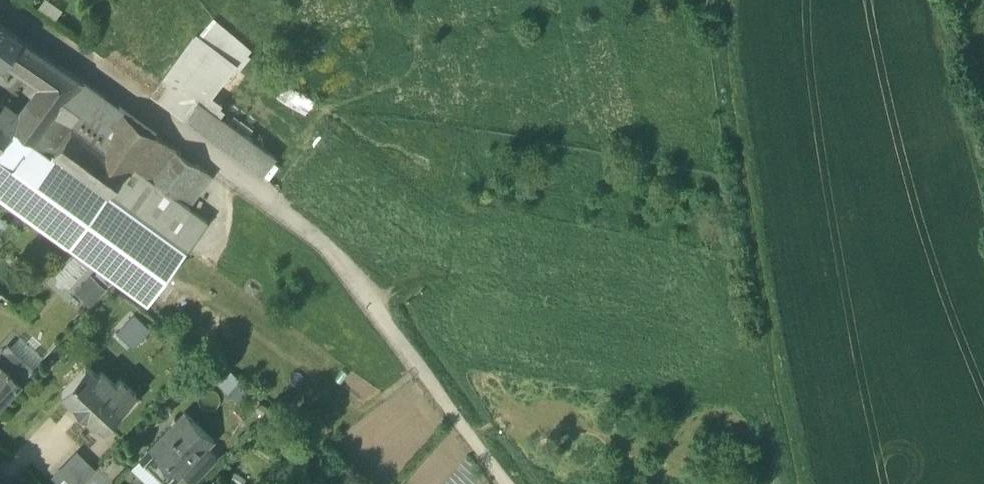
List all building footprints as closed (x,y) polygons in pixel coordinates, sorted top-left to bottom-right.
[(6,63),(9,59),(12,54),(18,58),(15,63),(30,73),(43,54),(21,39),(0,24),(0,59),(6,63)] [(207,26),(197,38),(234,65),(237,67),(246,57),(242,55),(244,52),(207,26)] [(197,38),(154,94),(184,117),(199,101),(234,65),(197,38)] [(18,58),(12,54),(9,59),(15,63),(18,58)] [(84,81),(43,54),(30,73),(46,84),(20,118),(15,125),(35,142),(53,155),(55,151),(74,127),(82,115),(80,114),(96,90),(84,81)] [(184,117),(200,129),(214,110),(199,101),(184,117)] [(4,105),(0,111),(0,115),(14,126),(15,125),(20,118),(4,105)] [(121,120),(100,146),(127,166),(131,169),(134,165),(157,134),(120,107),(114,114),(121,120)] [(276,156),(214,110),(200,129),(229,150),(263,174),(276,156)] [(16,166),(35,142),(15,125),(14,126),(0,115),(0,155),(16,166)] [(100,146),(74,127),(55,151),(82,171),(108,189),(109,191),(127,166),(100,146)] [(201,166),(157,134),(134,165),(178,197),(201,166)] [(0,155),(0,196),(42,226),(82,171),(55,151),(53,155),(35,142),(16,166),(0,155)] [(127,166),(109,191),(188,251),(209,220),(178,197),(134,165),(131,169),(127,166)] [(42,226),(68,243),(108,189),(82,171),(42,226)] [(109,191),(108,189),(68,243),(150,303),(188,251),(109,191)] [(104,288),(92,276),(78,291),(91,303),(104,288)] [(118,330),(135,346),(153,326),(136,311),(118,330)] [(0,354),(0,406),(34,369),(8,345),(0,354)] [(98,375),(87,365),(63,390),(97,422),(100,419),(107,426),(137,394),(121,379),(116,384),(102,371),(98,375)] [(185,414),(156,445),(185,472),(214,442),(185,414)] [(156,445),(152,450),(181,477),(185,472),(156,445)] [(98,467),(79,449),(55,474),(66,483),(82,483),(98,467)] [(181,477),(152,450),(142,460),(168,483),(173,483),(181,477)] [(212,452),(188,477),(195,482),(217,457),(212,452)]
